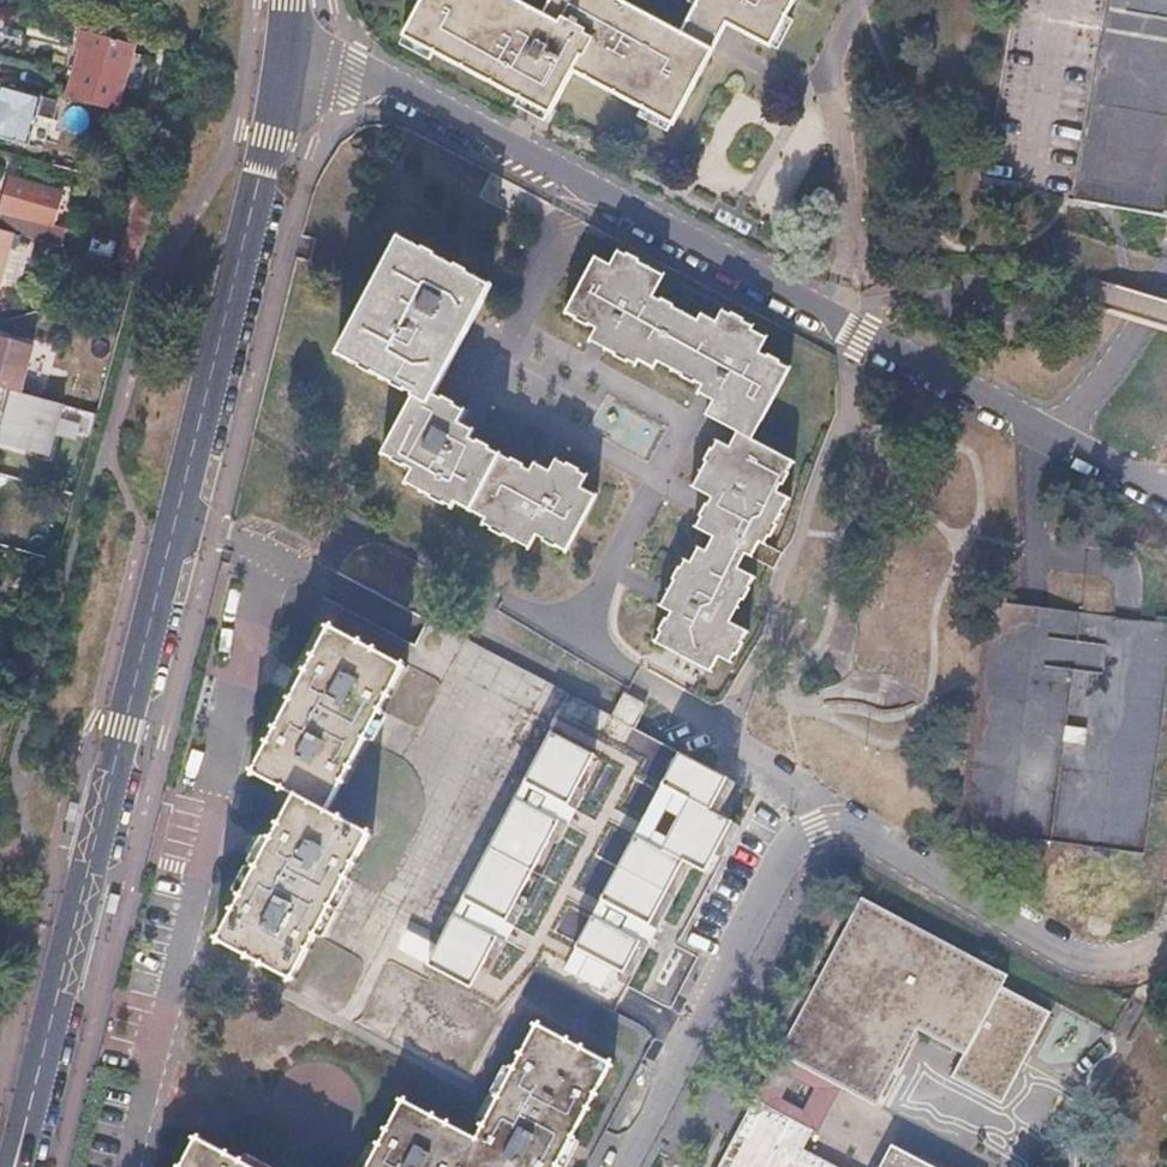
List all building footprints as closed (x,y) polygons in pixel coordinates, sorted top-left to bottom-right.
[(689,41),(612,0),(562,0),(550,21),(510,0),(432,0),(411,41),(558,119),(582,77),(681,130),(735,28),(776,51),(804,0),(711,0),(689,41)] [(978,191),(1166,223),(1166,0),(1012,0),(978,191)] [(62,100),(114,114),(131,50),(74,34),(69,52),(75,53),(62,100)] [(176,61),(191,65),(195,50),(180,46),(176,61)] [(24,148),(33,118),(48,123),(54,102),(0,88),(0,141),(24,148)] [(0,202),(0,232),(7,234),(54,248),(59,227),(48,224),(58,188),(8,173),(0,202)] [(115,265),(134,270),(154,196),(135,190),(115,265)] [(406,232),(341,353),(418,395),(385,455),(415,471),(407,486),(454,511),(457,506),(489,524),(486,529),(531,554),(538,541),(567,556),(597,499),(586,493),(593,479),(559,459),(552,472),(536,463),(534,466),(478,434),(480,431),(464,422),(473,406),(441,388),(499,282),(406,232)] [(703,324),(659,300),(670,279),(625,252),(617,267),(601,258),(568,317),(597,333),(591,345),(638,369),(641,365),(656,373),(659,367),(703,392),(699,399),(714,408),(706,422),(739,439),(731,453),(716,445),(691,492),(710,502),(695,533),(714,543),(706,558),(697,553),(688,567),(682,564),(658,612),(670,619),(654,649),(713,680),(721,666),(735,672),(751,641),(734,632),(758,586),(741,577),(749,561),(777,576),(786,560),(770,551),(794,506),(782,499),(798,469),(754,446),(792,373),(761,356),(770,341),(754,333),(757,328),(727,310),(720,323),(707,316),(703,324)] [(14,393),(27,348),(0,341),(0,389),(14,393)] [(74,409),(94,415),(104,380),(84,375),(74,409)] [(40,573),(50,576),(55,562),(44,559),(40,573)] [(956,835),(991,839),(989,849),(1015,852),(1016,842),(1083,851),(1082,859),(1108,862),(1109,854),(1145,859),(1166,695),(1166,616),(1158,615),(1157,621),(1006,603),(1007,597),(986,594),(956,835)] [(375,850),(332,825),(408,679),(328,637),(253,782),(294,805),(221,947),(297,993),(375,850)] [(517,822),(547,823),(545,843),(567,845),(568,826),(554,825),(556,787),(519,785),(517,822)] [(861,901),(776,1059),(838,1091),(878,1112),(921,1033),(966,1057),(1008,978),(861,901)] [(605,1072),(534,1033),(474,1146),(401,1106),(369,1166),(555,1166),(605,1072)] [(776,1059),(751,1106),(814,1137),(838,1091),(776,1059)] [(751,1106),(718,1166),(823,1166),(803,1157),(814,1137),(751,1106)] [(185,1166),(241,1166),(198,1144),(185,1166)] [(895,1151),(886,1166),(926,1166),(895,1151)]
